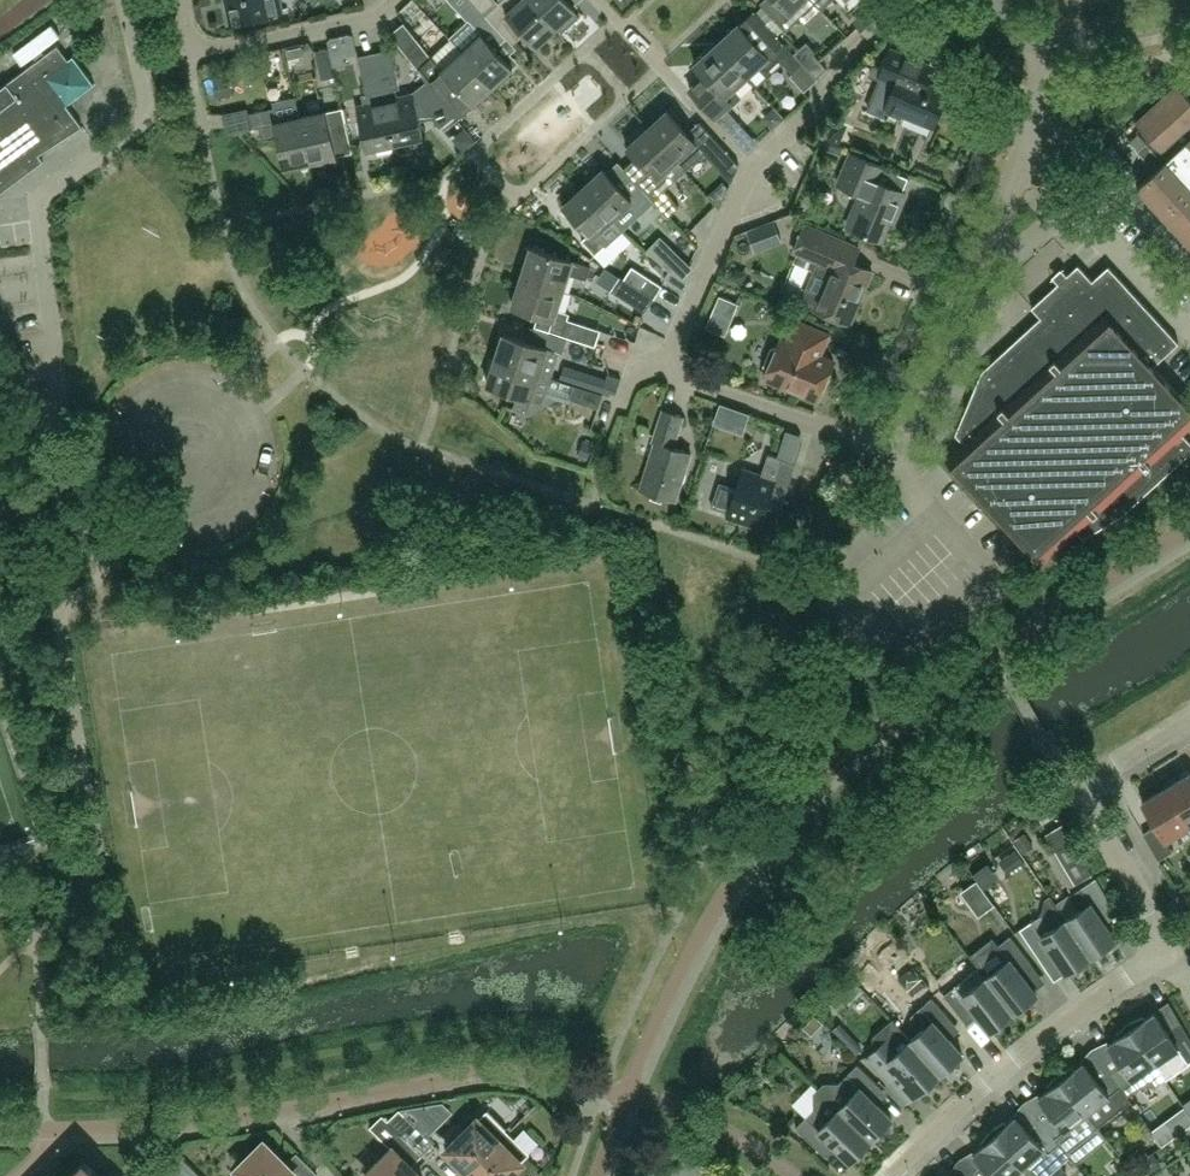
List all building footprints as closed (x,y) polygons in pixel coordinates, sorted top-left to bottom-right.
[(232,21),(282,10),(280,0),(227,0),(232,21)] [(494,86),(514,68),(496,48),(508,38),(506,36),(486,15),(473,0),(452,0),(473,23),(453,41),(494,86)] [(531,0),(502,0),(486,15),(506,36),(518,25),(537,46),(557,28),(531,0)] [(557,28),(559,26),(563,31),(580,16),(576,11),(577,10),(568,0),(531,0),(557,28)] [(814,0),(764,0),(761,3),(786,30),(797,20),(804,21),(820,7),(822,9),(822,8),(814,0)] [(822,8),(832,0),(814,0),(822,8)] [(881,0),(880,0),(863,16),(866,20),(860,26),(869,37),(894,14),(891,10),(882,0),(881,0)] [(883,1),(890,10),(901,0),(900,0),(884,0),(883,1)] [(718,44),(747,76),(760,64),(764,69),(769,69),(780,59),(793,73),(803,64),(755,10),(718,44)] [(933,16),(926,22),(932,29),(942,40),(949,34),(933,16)] [(384,26),(390,45),(407,40),(401,21),(384,26)] [(418,39),(405,49),(431,81),(430,83),(431,84),(456,115),(459,118),(494,86),(453,41),(434,59),(418,39)] [(817,52),(808,41),(795,53),(817,78),(828,69),(815,53),(817,52)] [(747,76),(718,44),(696,65),(705,76),(691,89),(729,131),(740,122),(729,110),(742,98),(733,89),(747,76)] [(0,88),(0,100),(40,154),(84,126),(68,105),(96,84),(74,55),(69,59),(58,45),(0,88)] [(880,81),(869,109),(884,116),(886,110),(902,117),(903,114),(934,127),(949,91),(928,83),(935,67),(924,62),(892,48),(883,70),(874,66),(870,76),(880,81)] [(229,69),(212,72),(216,96),(233,93),(229,69)] [(396,69),(380,73),(396,143),(424,137),(419,116),(430,114),(441,127),(456,115),(431,84),(421,91),(414,93),(398,96),(396,89),(401,88),(396,69)] [(364,104),(358,105),(367,149),(396,143),(380,73),(363,76),(367,93),(362,95),(364,104)] [(1177,84),(1136,121),(1151,138),(1138,150),(1141,154),(1149,163),(1156,170),(1137,187),(1189,245),(1189,98),(1177,84)] [(284,168),(311,162),(301,117),(297,97),(273,102),(274,108),(250,113),(253,128),(260,127),(263,140),(278,137),(284,168)] [(0,100),(0,190),(1,192),(44,160),(40,154),(0,100)] [(301,117),(311,162),(337,156),(336,151),(352,148),(343,107),(301,117)] [(648,128),(684,168),(685,169),(704,152),(712,161),(725,149),(700,121),(688,132),(668,110),(648,128)] [(633,162),(626,169),(634,178),(653,198),(663,188),(684,168),(648,128),(647,129),(643,126),(626,142),(629,145),(628,146),(642,162),(637,167),(633,162)] [(847,152),(834,183),(861,194),(848,226),(881,240),(895,208),(899,210),(906,193),(904,192),(878,181),(884,167),(847,152)] [(604,169),(584,187),(613,219),(623,230),(655,200),(653,198),(634,178),(622,189),(604,169)] [(584,187),(563,205),(590,233),(583,240),(596,254),(623,230),(613,219),(584,187)] [(805,225),(795,251),(808,257),(819,261),(803,300),(816,306),(815,308),(851,324),(873,271),(848,260),(854,245),(819,231),(805,225)] [(523,277),(553,286),(564,290),(569,274),(587,279),(591,266),(532,247),(532,248),(529,247),(526,248),(522,260),(524,263),(527,264),(523,277)] [(1183,433),(1189,427),(1189,406),(1154,366),(1180,342),(1109,266),(1093,280),(1079,264),(1032,307),(1041,317),(983,371),(956,433),(964,442),(946,458),(1042,563),(1077,531),(1084,538),(1123,514),(1189,453),(1189,441),(1183,433)] [(633,266),(625,279),(655,298),(663,285),(633,266)] [(655,298),(625,279),(621,276),(612,290),(645,312),(655,298)] [(596,346),(601,330),(568,319),(570,313),(558,309),(564,290),(553,286),(523,277),(513,306),(539,315),(535,326),(596,346)] [(725,326),(739,309),(723,295),(708,312),(725,326)] [(818,400),(835,361),(821,356),(831,333),(797,319),(787,341),(782,339),(778,347),(773,348),(765,365),(769,369),(765,377),(818,400)] [(496,359),(540,373),(551,377),(560,351),(563,352),(568,338),(540,329),(536,343),(505,333),(496,359)] [(532,399),(543,403),(551,377),(540,373),(496,359),(488,385),(518,395),(514,408),(527,413),(532,399)] [(599,408),(604,394),(576,385),(572,399),(599,408)] [(676,501),(692,452),(674,446),(683,416),(664,410),(654,442),(656,442),(641,489),(676,501)] [(783,507),(797,463),(769,454),(762,475),(744,469),(738,489),(720,483),(713,506),(730,512),(729,516),(761,526),(768,502),(783,507)] [(1166,787),(1189,825),(1189,772),(1166,787)] [(1173,851),(1166,840),(1189,825),(1166,787),(1142,802),(1157,825),(1144,833),(1159,860),(1173,851)] [(1065,823),(1049,832),(1078,881),(1094,872),(1065,823)] [(1066,919),(1092,956),(1102,949),(1112,951),(1114,941),(1116,940),(1101,918),(1115,908),(1096,877),(1070,895),(1080,910),(1066,919)] [(1070,971),(1080,973),(1081,963),(1092,956),(1066,919),(1051,896),(1046,900),(1043,913),(1020,929),(1040,959),(1052,951),(1067,973),(1070,971)] [(986,946),(972,957),(987,976),(1014,1012),(1024,1005),(1034,1006),(1035,996),(1038,994),(1036,991),(1021,973),(1033,964),(1011,936),(990,952),(986,946)] [(993,1029),(1003,1030),(1005,1020),(1014,1012),(987,976),(974,986),(967,977),(945,994),(963,1018),(975,1009),(991,1030),(993,1029)] [(941,1073),(950,1065),(960,1066),(961,1055),(963,1054),(945,1034),(956,1024),(932,997),(911,1016),(923,1029),(911,1039),(941,1073)] [(1182,1024),(1169,1033),(1155,1012),(1145,1019),(1143,1016),(1131,1022),(1129,1023),(1167,1079),(1168,1078),(1164,1072),(1184,1058),(1188,1063),(1189,1061),(1189,1037),(1182,1024)] [(921,1091),(931,1092),(932,1081),(941,1073),(911,1039),(894,1020),(874,1038),(874,1046),(876,1048),(867,1057),(907,1102),(918,1092),(919,1093),(921,1091)] [(1109,1044),(1123,1065),(1111,1073),(1128,1096),(1149,1082),(1153,1088),(1167,1079),(1129,1023),(1127,1025),(1117,1035),(1118,1037),(1109,1044)] [(1131,1101),(1128,1096),(1111,1073),(1099,1082),(1084,1062),(1074,1069),(1072,1067),(1060,1073),(1058,1075),(1088,1113),(1099,1126),(1131,1101)] [(820,1088),(872,1139),(881,1130),(891,1130),(891,1120),(893,1118),(873,1099),(884,1089),(858,1064),(838,1084),(824,1084),(820,1088)] [(1066,1152),(1099,1126),(1088,1113),(1058,1075),(1056,1076),(1047,1087),(1049,1089),(1040,1097),(1055,1116),(1044,1126),(1063,1147),(1066,1152)] [(853,1158),(863,1158),(863,1148),(872,1139),(820,1088),(815,1093),(816,1107),(796,1127),(822,1152),(832,1142),(851,1160),(853,1158)] [(369,1175),(421,1175),(411,1166),(422,1155),(401,1134),(413,1123),(400,1109),(388,1120),(382,1115),(371,1127),(393,1148),(367,1174),(369,1175)] [(487,1110),(448,1150),(469,1171),(509,1132),(487,1110)] [(1044,1126),(1033,1135),(1016,1116),(1007,1124),(1005,1121),(993,1129),(992,1131),(1032,1175),(1042,1175),(1068,1154),(1066,1152),(1063,1147),(1044,1126)] [(422,1155),(434,1143),(413,1123),(401,1134),(422,1155)] [(992,1131),(990,1132),(981,1143),(983,1146),(974,1154),(991,1172),(987,1175),(1032,1175),(992,1131)] [(469,1171),(474,1175),(507,1175),(530,1153),(509,1132),(469,1171)] [(264,1142),(238,1168),(246,1175),(292,1175),(295,1173),(298,1175),(315,1175),(318,1173),(297,1152),(286,1163),(264,1142)] [(188,1162),(177,1151),(157,1171),(161,1175),(173,1175),(188,1162)] [(85,1161),(70,1175),(100,1175),(85,1161)] [(173,1175),(194,1175),(198,1172),(188,1162),(173,1175)]
